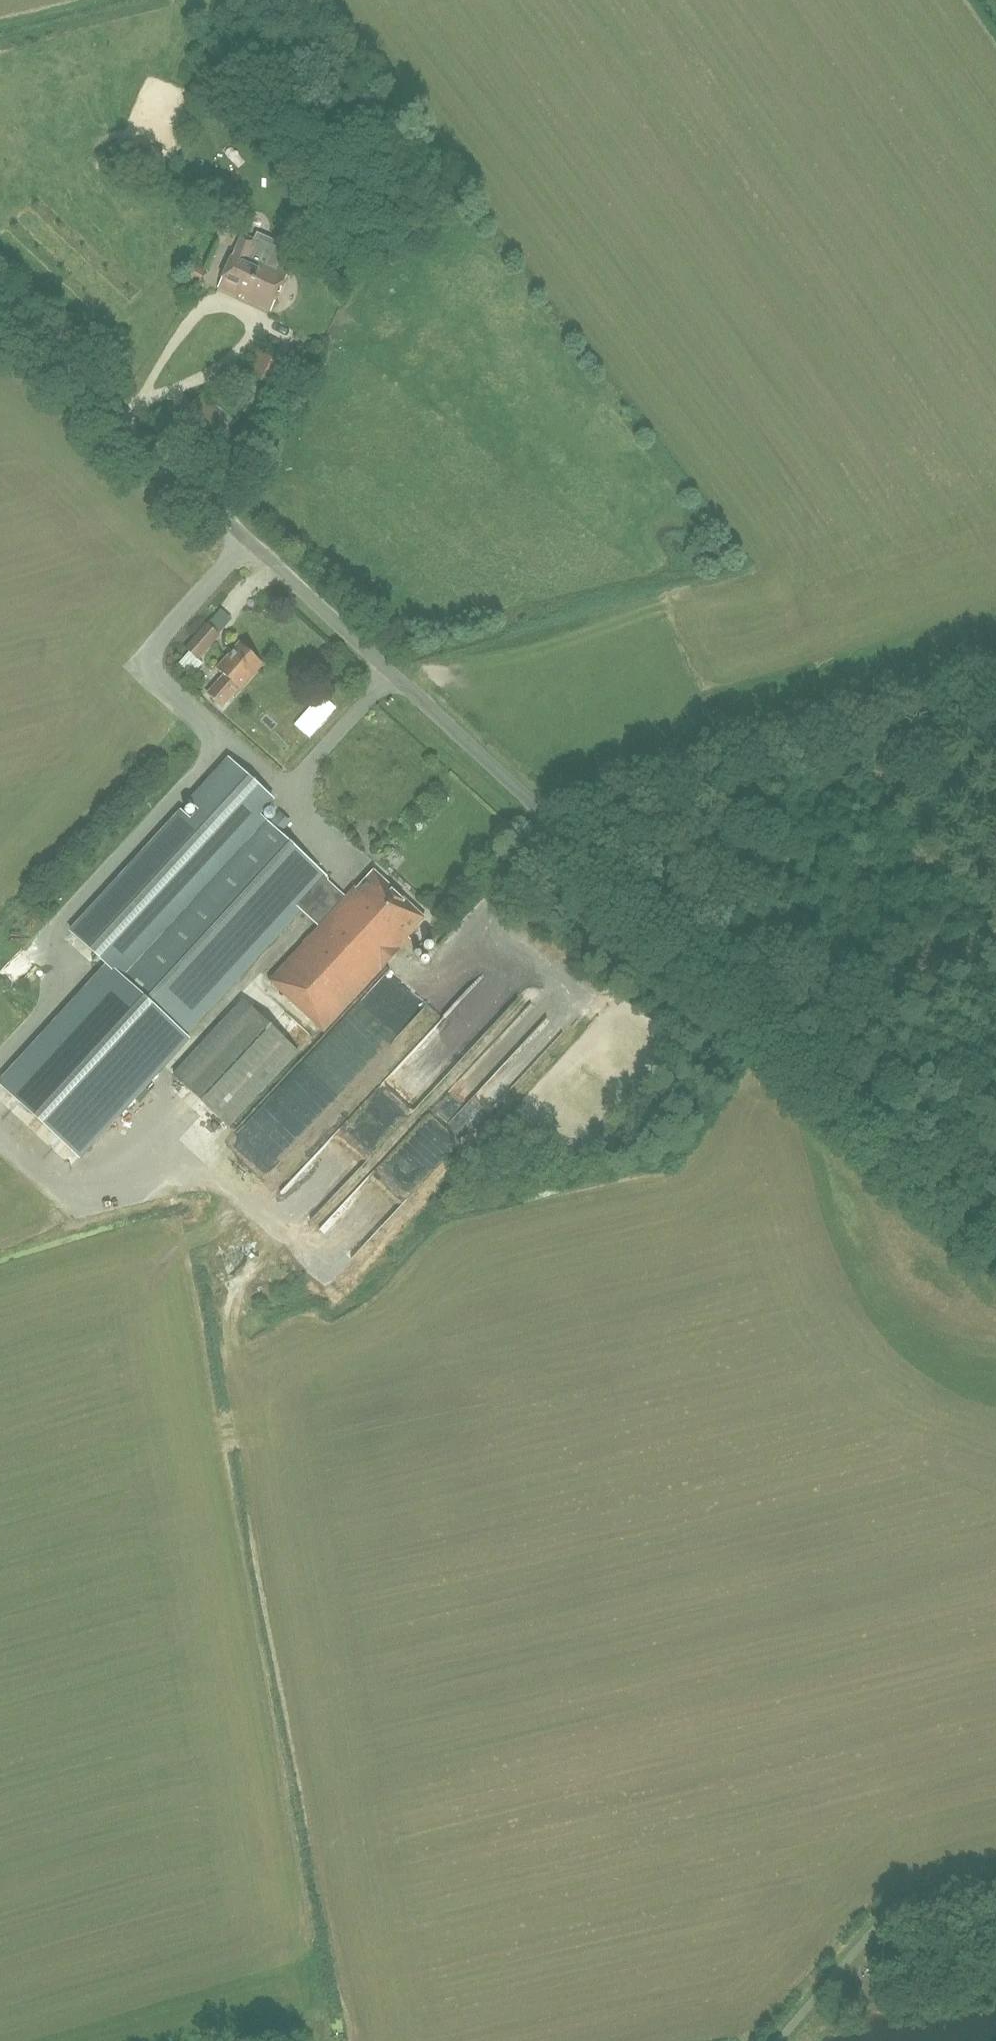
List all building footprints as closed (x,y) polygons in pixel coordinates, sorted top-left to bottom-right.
[(271,310),(288,272),(249,254),(255,240),(242,234),(218,286),(240,296),(241,294),(244,295),(243,297),(271,310)] [(279,390),(291,367),(256,348),(244,372),(279,390)] [(197,450),(226,417),(200,394),(171,427),(197,450)] [(197,658),(218,634),(206,624),(185,647),(197,658)] [(239,688),(261,661),(240,644),(218,670),(225,676),(209,694),(221,705),(237,687),(239,688)] [(258,812),(259,807),(260,805),(260,800),(260,797),(258,792),(256,787),(255,785),(251,781),(248,777),(245,776),(241,774),(238,773),(235,772),(233,772),(230,772),(225,772),(222,773),(218,775),(216,773),(190,801),(199,809),(191,818),(183,809),(70,930),(106,963),(0,1077),(0,1084),(80,1158),(189,1041),(183,1035),(300,909),(318,926),(268,979),(323,1031),(409,939),(407,936),(424,918),(373,871),(357,889),(354,887),(345,897),(327,880),(328,878),(258,812)] [(279,810),(268,822),(279,832),(290,820),(279,810)] [(24,989),(31,980),(11,964),(4,973),(24,989)] [(175,1073),(230,1124),(298,1050),(242,999),(175,1073)] [(205,1117),(185,1141),(218,1170),(226,1162),(209,1148),(223,1132),(205,1117)] [(265,1178),(282,1151),(265,1141),(261,1148),(251,1142),(239,1162),(265,1178)]
